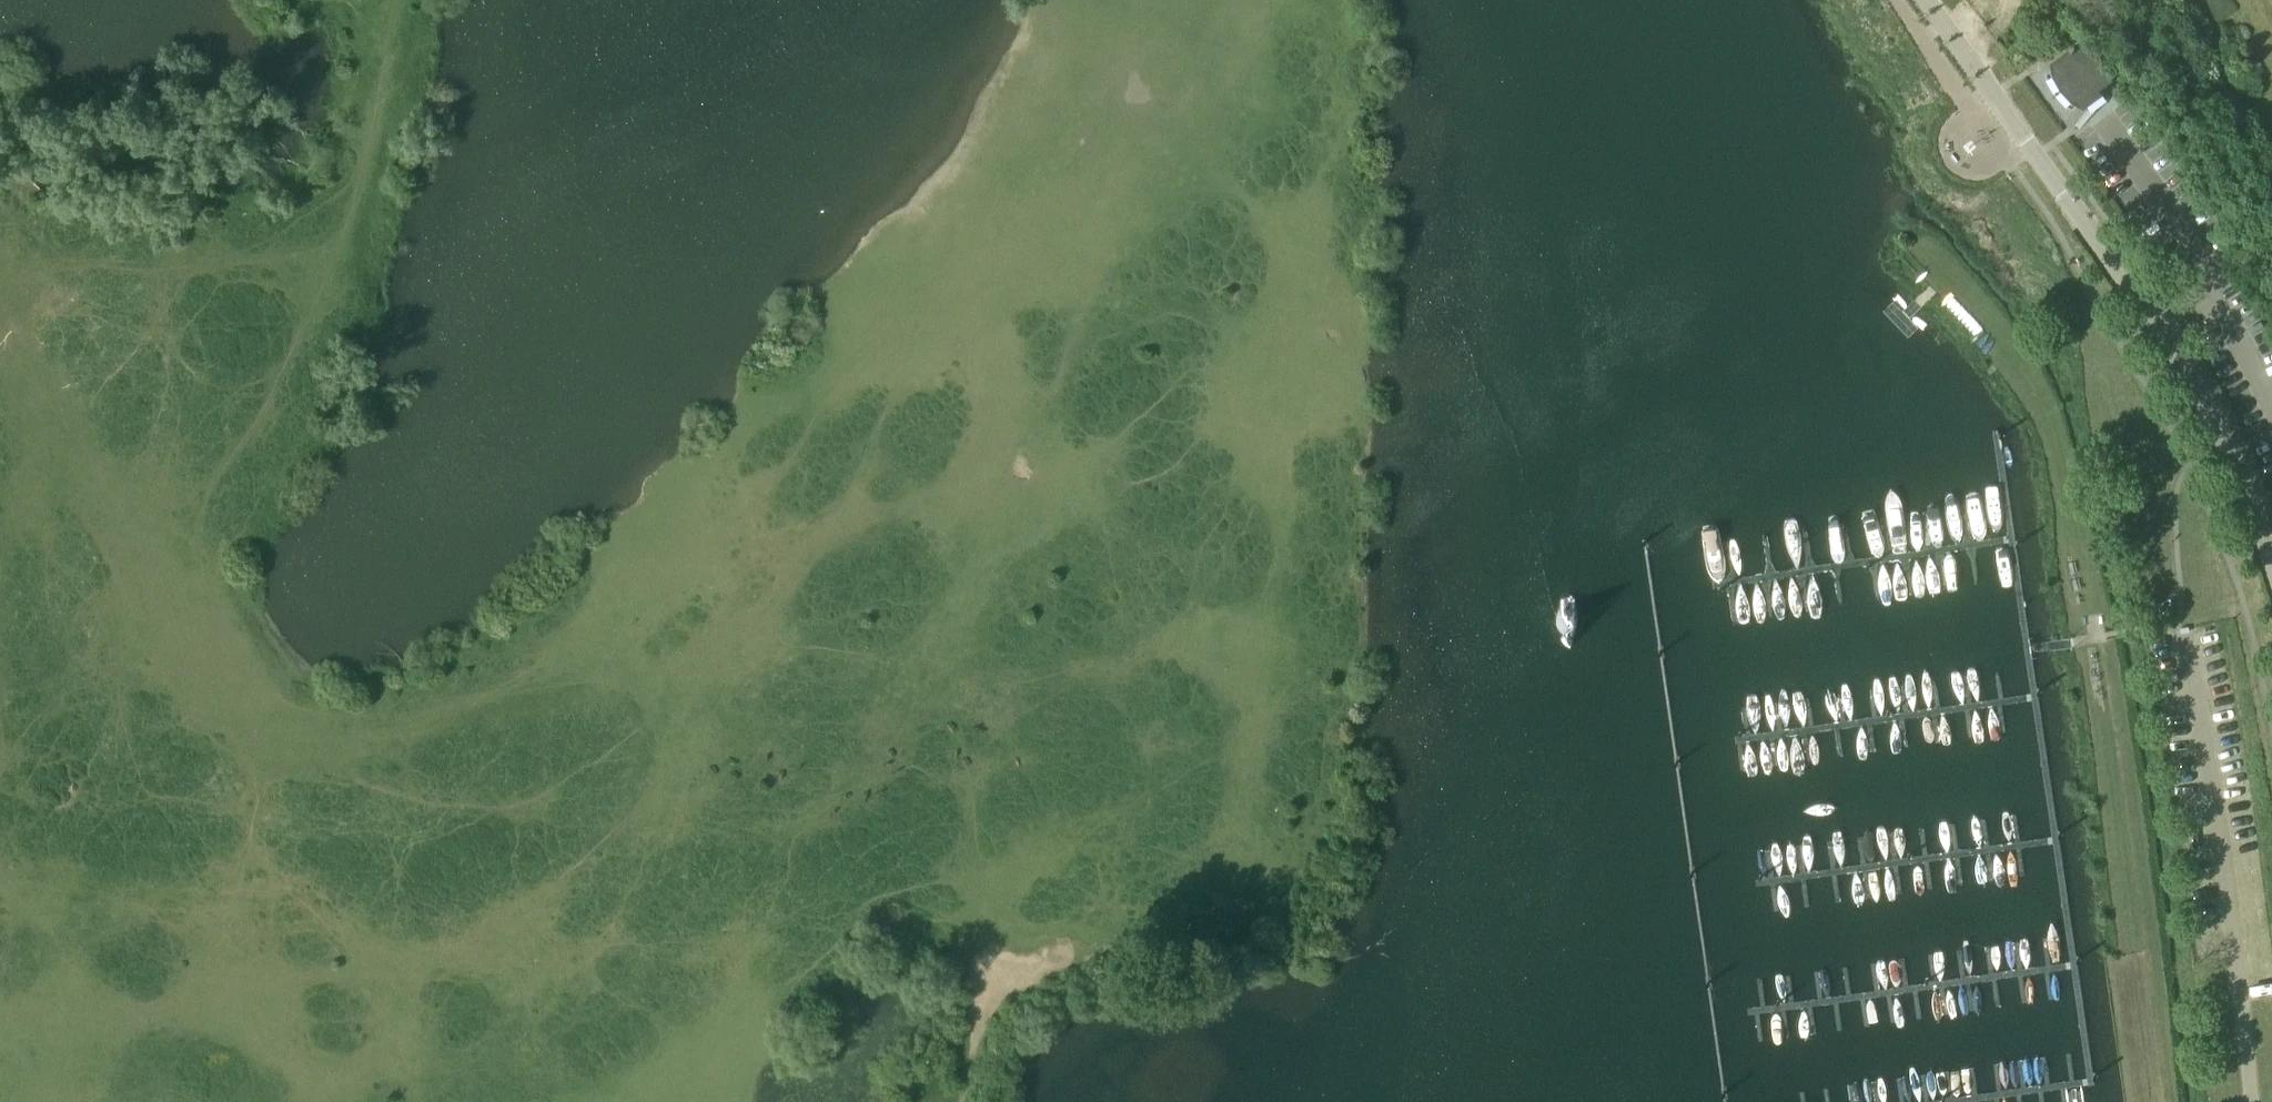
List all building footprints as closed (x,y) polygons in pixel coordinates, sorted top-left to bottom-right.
[(2073,109),(2097,92),(2114,79),(2088,43),(2047,73),(2048,78),(2050,84),(2053,89),(2055,93),(2061,100),(2067,105),(2073,109)]
